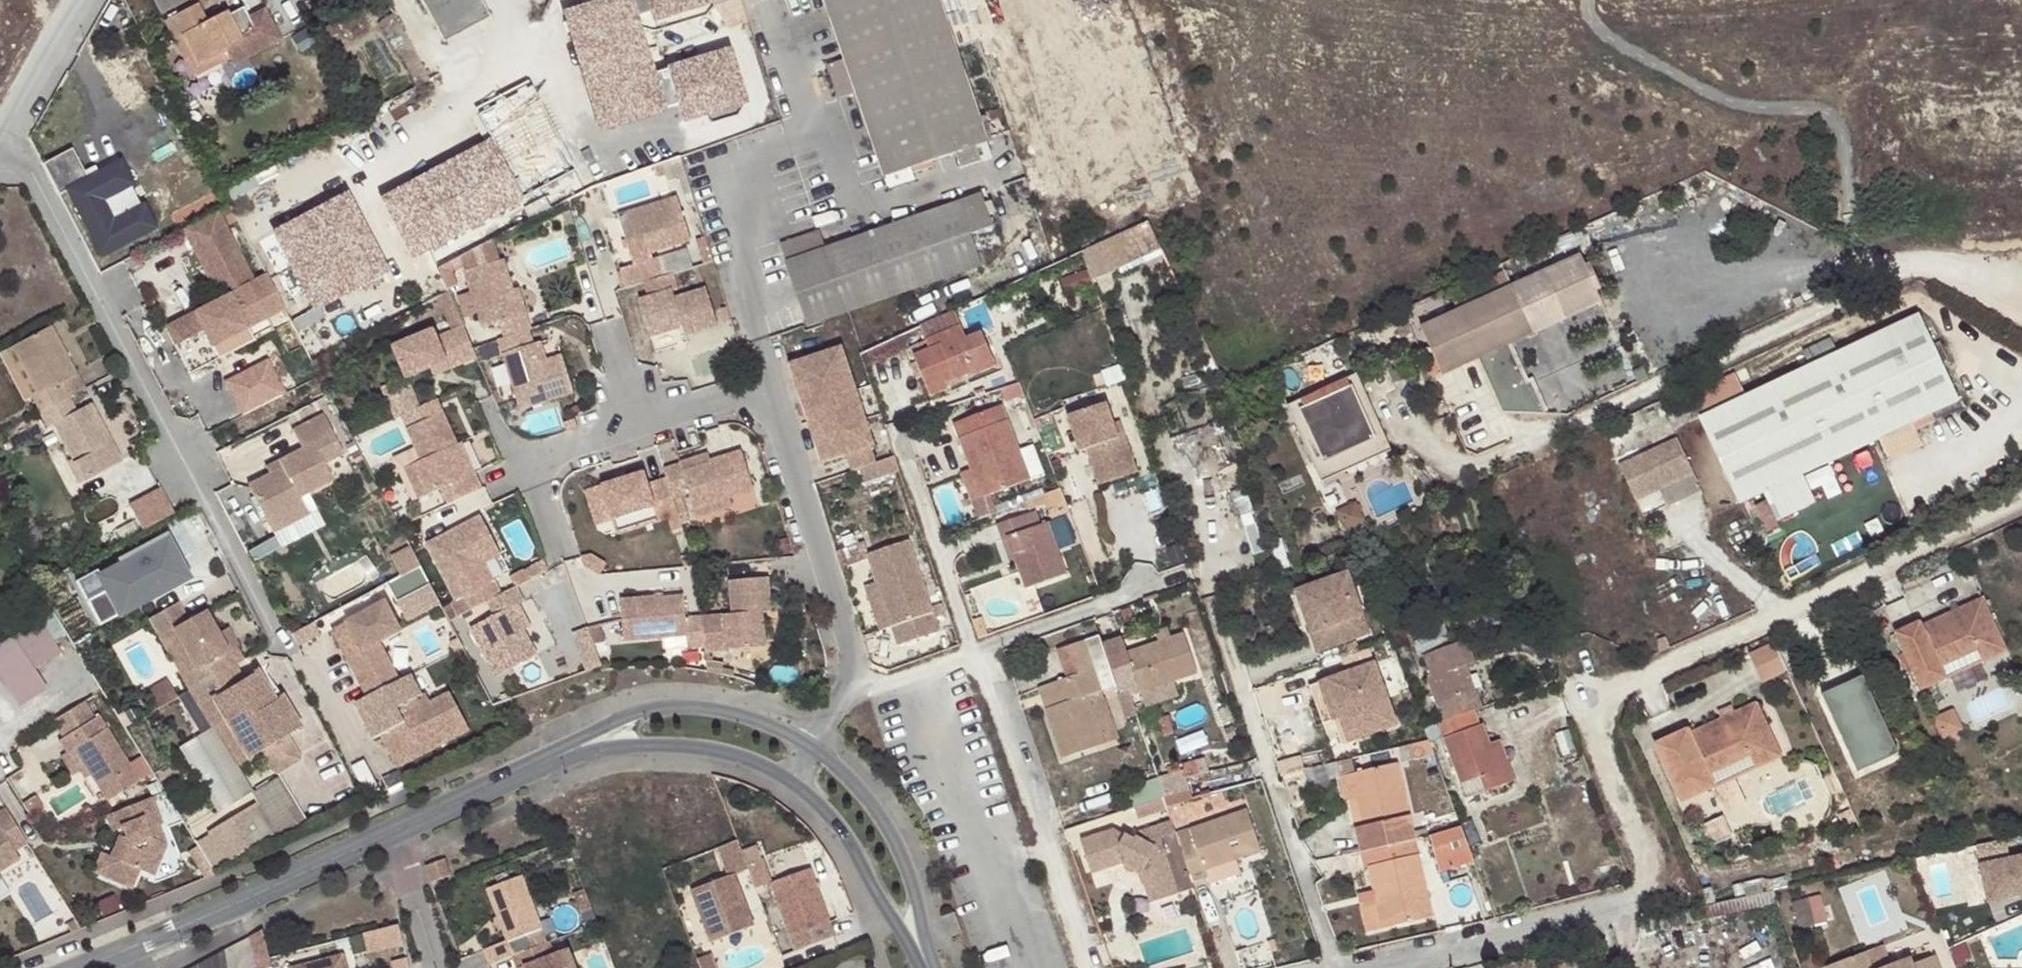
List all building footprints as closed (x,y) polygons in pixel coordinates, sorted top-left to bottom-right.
[(163,15),(195,0),(155,0),(163,15)] [(432,31),(479,5),(476,0),(415,0),(432,31)] [(590,0),(555,0),(562,20),(568,18),(600,108),(669,84),(657,50),(643,54),(633,44),(618,0),(593,8),(590,0)] [(593,8),(618,0),(619,0),(590,0),(593,8)] [(918,159),(987,134),(938,0),(824,0),(846,55),(827,62),(840,99),(860,90),(888,170),(918,159)] [(210,23),(201,5),(168,21),(178,41),(188,36),(202,64),(228,51),(232,60),(236,67),(284,43),(269,11),(237,27),(230,13),(210,23)] [(719,28),(657,50),(669,84),(674,99),(736,78),(719,28)] [(2015,44),(2010,34),(1987,44),(1991,54),(2015,44)] [(188,36),(178,41),(195,77),(198,77),(232,60),(228,51),(202,64),(188,36)] [(58,160),(106,250),(169,216),(135,153),(101,171),(87,145),(58,160)] [(921,173),(918,159),(888,170),(893,182),(921,173)] [(686,227),(673,184),(614,202),(629,251),(615,256),(621,275),(639,269),(659,263),(653,244),(646,246),(644,240),(686,227)] [(355,190),(273,222),(307,308),(388,276),(355,190)] [(824,249),(846,311),(979,267),(969,236),(992,228),(981,196),(824,249)] [(219,212),(194,226),(203,243),(194,248),(221,300),(166,328),(190,374),(219,359),(212,347),(248,328),(285,309),(268,275),(255,282),(219,212)] [(1082,246),(1092,275),(1164,250),(1154,221),(1082,246)] [(185,230),(194,248),(203,243),(194,226),(185,230)] [(824,249),(818,229),(778,243),(785,262),(806,325),(846,311),(824,249)] [(524,316),(526,315),(521,299),(516,301),(508,276),(498,246),(460,258),(478,314),(495,309),(500,323),(524,316)] [(1578,253),(1508,285),(1531,334),(1600,302),(1578,253)] [(659,263),(639,269),(644,284),(634,287),(646,324),(670,316),(668,310),(676,307),(678,314),(681,322),(713,312),(701,275),(670,285),(668,278),(673,276),(668,260),(659,263)] [(516,301),(521,299),(513,275),(508,276),(516,301)] [(1508,285),(1418,325),(1441,376),(1531,334),(1508,285)] [(668,310),(670,316),(678,314),(676,307),(668,310)] [(494,326),(516,396),(569,379),(560,349),(537,356),(529,330),(524,316),(500,323),(494,326)] [(447,364),(474,353),(460,321),(434,333),(431,325),(390,342),(404,375),(428,364),(444,357),(447,364)] [(1690,398),(1687,392),(1660,405),(1675,434),(1701,424),(1740,508),(1766,497),(1796,483),(1957,407),(1941,372),(1938,365),(1946,361),(1939,347),(1932,349),(1917,322),(1747,401),(1735,377),(1690,398)] [(50,327),(12,347),(29,381),(30,380),(38,395),(32,399),(40,415),(68,399),(84,391),(50,327)] [(212,347),(219,359),(254,341),(248,328),(212,347)] [(537,356),(560,349),(557,342),(542,347),(536,328),(529,330),(537,356)] [(928,345),(932,355),(916,361),(930,402),(948,396),(945,389),(975,378),(976,382),(998,374),(986,339),(970,345),(965,332),(928,345)] [(29,381),(12,347),(6,350),(23,384),(29,381)] [(849,459),(869,452),(876,449),(843,350),(790,368),(797,386),(801,391),(818,442),(817,445),(823,468),(849,459)] [(243,414),(288,392),(270,356),(225,378),(243,414)] [(431,371),(447,364),(444,357),(428,364),(431,371)] [(1949,369),(1946,361),(1938,365),(1941,372),(1949,369)] [(1391,452),(1357,377),(1288,407),(1322,482),(1391,452)] [(398,411),(404,425),(440,408),(434,395),(398,411)] [(76,413),(68,399),(40,415),(49,431),(55,427),(72,461),(84,482),(121,462),(91,405),(76,413)] [(439,484),(446,499),(480,484),(472,468),(464,471),(454,450),(450,452),(446,443),(455,440),(440,408),(404,425),(419,456),(411,460),(425,490),(439,484)] [(960,428),(976,473),(987,504),(1034,487),(1009,411),(960,428)] [(1121,447),(1117,432),(1109,411),(1067,423),(1082,461),(1090,459),(1102,496),(1141,483),(1129,445),(1121,447)] [(302,450),(278,463),(282,470),(269,477),(250,488),(269,525),(304,506),(301,499),(334,482),(325,465),(344,455),(323,414),(292,430),(302,450)] [(1123,430),(1117,432),(1121,447),(1129,445),(1123,430)] [(464,471),(472,468),(458,438),(455,440),(446,443),(450,452),(454,450),(464,471)] [(750,478),(737,438),(705,448),(705,451),(679,459),(676,451),(659,456),(662,466),(643,472),(639,460),(581,478),(587,495),(603,490),(608,506),(649,493),(653,508),(673,502),(668,485),(685,480),(690,497),(750,478)] [(679,459),(705,451),(705,448),(706,448),(704,441),(676,450),(676,451),(679,459)] [(1695,479),(1678,444),(1620,471),(1635,506),(1695,479)] [(849,459),(854,474),(861,471),(875,466),(869,452),(849,459)] [(425,490),(411,460),(403,464),(417,494),(425,490)] [(901,474),(896,460),(875,466),(861,471),(866,487),(901,474)] [(84,482),(72,461),(66,464),(78,486),(84,482)] [(282,470),(278,463),(266,470),(269,477),(282,470)] [(987,504),(976,473),(965,477),(977,508),(987,504)] [(1796,483),(1766,497),(1780,525),(1810,511),(1796,483)] [(130,502),(144,529),(177,512),(163,485),(130,502)] [(309,517),(304,506),(269,525),(274,536),(309,517)] [(427,543),(457,599),(465,595),(472,608),(488,600),(502,592),(494,579),(486,583),(476,563),(473,565),(469,559),(497,544),(481,515),(427,543)] [(1068,515),(1053,520),(1062,547),(1077,542),(1068,515)] [(1000,532),(1005,547),(1012,545),(1019,571),(1028,597),(1069,583),(1054,531),(1047,534),(1042,518),(1000,532)] [(188,580),(168,541),(101,575),(96,571),(76,581),(99,625),(188,580)] [(501,552),(497,544),(469,559),(473,565),(476,563),(486,583),(494,579),(485,561),(501,552)] [(1012,545),(1005,547),(1014,573),(1019,571),(1012,545)] [(869,560),(878,587),(892,632),(893,632),(899,651),(940,637),(909,547),(869,560)] [(423,568),(413,549),(393,559),(402,578),(423,568)] [(400,605),(434,589),(423,568),(402,578),(389,585),(400,605)] [(770,607),(767,573),(728,577),(732,610),(701,612),(704,641),(704,648),(765,642),(762,608),(770,607)] [(1347,575),(1309,589),(1330,647),(1368,633),(1347,575)] [(472,627),(498,675),(538,654),(525,629),(513,606),(519,603),(524,600),(516,585),(502,592),(488,600),(496,614),(472,627)] [(892,632),(878,587),(869,591),(884,635),(892,632)] [(1330,647),(1309,589),(1294,594),(1316,652),(1330,647)] [(704,641),(701,612),(685,614),(683,592),(654,594),(654,592),(619,595),(623,636),(686,631),(688,643),(704,641)] [(386,740),(395,757),(434,738),(431,732),(464,715),(452,693),(432,702),(427,695),(399,709),(388,688),(401,680),(382,641),(403,630),(387,600),(347,621),(364,651),(349,658),(369,695),(356,701),(375,738),(383,734),(395,730),(397,736),(386,740)] [(1985,664),(2009,653),(1985,601),(1925,630),(1923,625),(1898,637),(1924,693),(1949,681),(1943,670),(1980,653),(1985,664)] [(225,650),(214,632),(201,609),(184,619),(174,602),(145,618),(155,636),(170,629),(193,667),(187,670),(197,684),(225,668),(218,654),(225,650)] [(519,603),(513,606),(525,629),(532,626),(519,603)] [(469,624),(492,615),(488,605),(465,613),(469,624)] [(40,621),(0,646),(0,675),(21,707),(47,690),(35,672),(61,654),(40,621)] [(334,628),(349,658),(364,651),(347,621),(334,628)] [(575,630),(588,670),(609,663),(597,623),(575,630)] [(223,626),(214,632),(225,650),(234,644),(223,626)] [(1156,633),(1160,643),(1173,639),(1170,629),(1156,633)] [(1139,688),(1141,695),(1175,682),(1198,675),(1185,636),(1173,639),(1160,643),(1129,654),(1126,646),(1107,653),(1121,695),(1139,688)] [(1430,683),(1444,726),(1477,712),(1485,709),(1470,668),(1477,665),(1470,641),(1427,658),(1435,682),(1430,683)] [(1751,652),(1765,682),(1789,670),(1775,641),(1751,652)] [(1085,685),(1097,682),(1083,643),(1060,651),(1065,666),(1050,671),(1056,692),(1042,697),(1059,748),(1101,733),(1085,685)] [(225,668),(197,684),(188,689),(234,764),(247,756),(210,698),(241,679),(232,663),(225,668)] [(1377,670),(1328,687),(1342,725),(1350,749),(1400,732),(1377,670)] [(255,671),(241,679),(210,698),(247,756),(261,748),(275,772),(297,759),(284,735),(287,733),(271,706),(275,702),(274,700),(255,671)] [(1035,676),(1042,697),(1056,692),(1050,671),(1035,676)] [(1862,678),(1822,698),(1861,776),(1902,757),(1862,678)] [(1112,730),(1097,682),(1085,685),(1101,733),(1112,730)] [(1175,682),(1141,695),(1145,710),(1181,697),(1175,682)] [(1342,725),(1328,687),(1312,693),(1327,730),(1342,725)] [(281,696),(274,700),(275,702),(271,706),(287,733),(299,726),(281,696)] [(1655,743),(1682,801),(1714,786),(1708,773),(1749,754),(1755,767),(1780,755),(1756,702),(1689,733),(1687,728),(1655,743)] [(1477,712),(1444,726),(1441,727),(1426,733),(1430,742),(1445,737),(1465,787),(1484,780),(1491,794),(1511,786),(1494,746),(1485,726),(1483,727),(1477,712)] [(434,738),(467,721),(464,715),(431,732),(434,738)] [(66,755),(69,754),(75,750),(90,775),(107,802),(139,782),(98,716),(58,741),(66,755)] [(472,730),(467,721),(434,738),(438,747),(472,730)] [(383,734),(386,740),(397,736),(395,730),(383,734)] [(434,738),(395,757),(400,768),(438,747),(434,738)] [(1436,757),(1430,742),(1410,747),(1414,761),(1436,757)] [(1505,743),(1494,746),(1511,786),(1519,783),(1505,743)] [(75,750),(69,754),(84,779),(90,775),(75,750)] [(1392,765),(1352,774),(1357,796),(1351,799),(1357,828),(1351,830),(1355,852),(1410,838),(1392,765)] [(1138,825),(1172,813),(1170,806),(1195,797),(1185,769),(1126,790),(1138,825)] [(1357,796),(1352,774),(1334,778),(1340,800),(1351,799),(1357,796)] [(303,816),(280,779),(255,794),(263,807),(211,839),(228,866),(303,816)] [(142,873),(156,867),(165,847),(157,827),(161,826),(151,800),(106,818),(113,834),(121,831),(124,834),(129,844),(120,861),(110,857),(101,876),(116,884),(132,876),(136,870),(142,873)] [(1191,882),(1204,877),(1202,869),(1238,858),(1260,851),(1247,808),(1175,831),(1191,882)] [(26,845),(25,845),(3,811),(0,813),(0,872),(17,862),(12,854),(26,845)] [(1441,871),(1474,861),(1461,826),(1426,834),(1429,845),(1434,844),(1441,871)] [(1116,829),(1083,841),(1089,861),(1102,857),(1106,868),(1124,862),(1137,871),(1145,869),(1149,884),(1146,885),(1153,905),(1194,892),(1191,882),(1175,831),(1160,835),(1165,852),(1161,854),(1159,850),(1138,836),(1135,840),(1116,829)] [(121,831),(110,857),(120,861),(129,844),(124,834),(121,831)] [(1410,838),(1355,852),(1359,867),(1365,866),(1373,898),(1380,928),(1430,916),(1410,838)] [(710,940),(753,924),(734,872),(748,867),(738,839),(718,847),(728,874),(690,887),(710,940)] [(92,871),(101,876),(110,857),(101,853),(92,871)] [(1102,857),(1089,861),(1093,873),(1106,868),(1102,857)] [(1202,869),(1204,877),(1208,885),(1243,874),(1238,858),(1202,869)] [(2021,895),(2021,858),(1982,865),(1989,902),(2021,895)] [(428,871),(434,887),(452,880),(446,864),(428,871)] [(151,877),(156,867),(142,873),(151,877)] [(1141,886),(1146,885),(1149,884),(1145,869),(1137,871),(1141,886)] [(772,884),(795,953),(834,940),(811,871),(772,884)] [(132,876),(116,884),(126,889),(132,876)] [(485,952),(491,967),(514,958),(527,953),(522,939),(543,931),(523,878),(489,891),(508,943),(485,952)] [(1365,932),(1380,928),(1373,898),(1357,903),(1365,932)] [(1827,923),(1821,898),(1792,903),(1797,930),(1827,923)] [(369,949),(404,946),(402,925),(367,928),(369,949)] [(514,958),(518,967),(568,967),(563,955),(555,959),(549,945),(527,953),(514,958)] [(190,967),(226,967),(222,950),(190,967)] [(563,955),(568,967),(576,967),(570,953),(563,955)] [(1865,954),(1826,966),(1826,967),(1870,967),(1865,954)] [(293,967),(348,967),(345,956),(293,967)]
